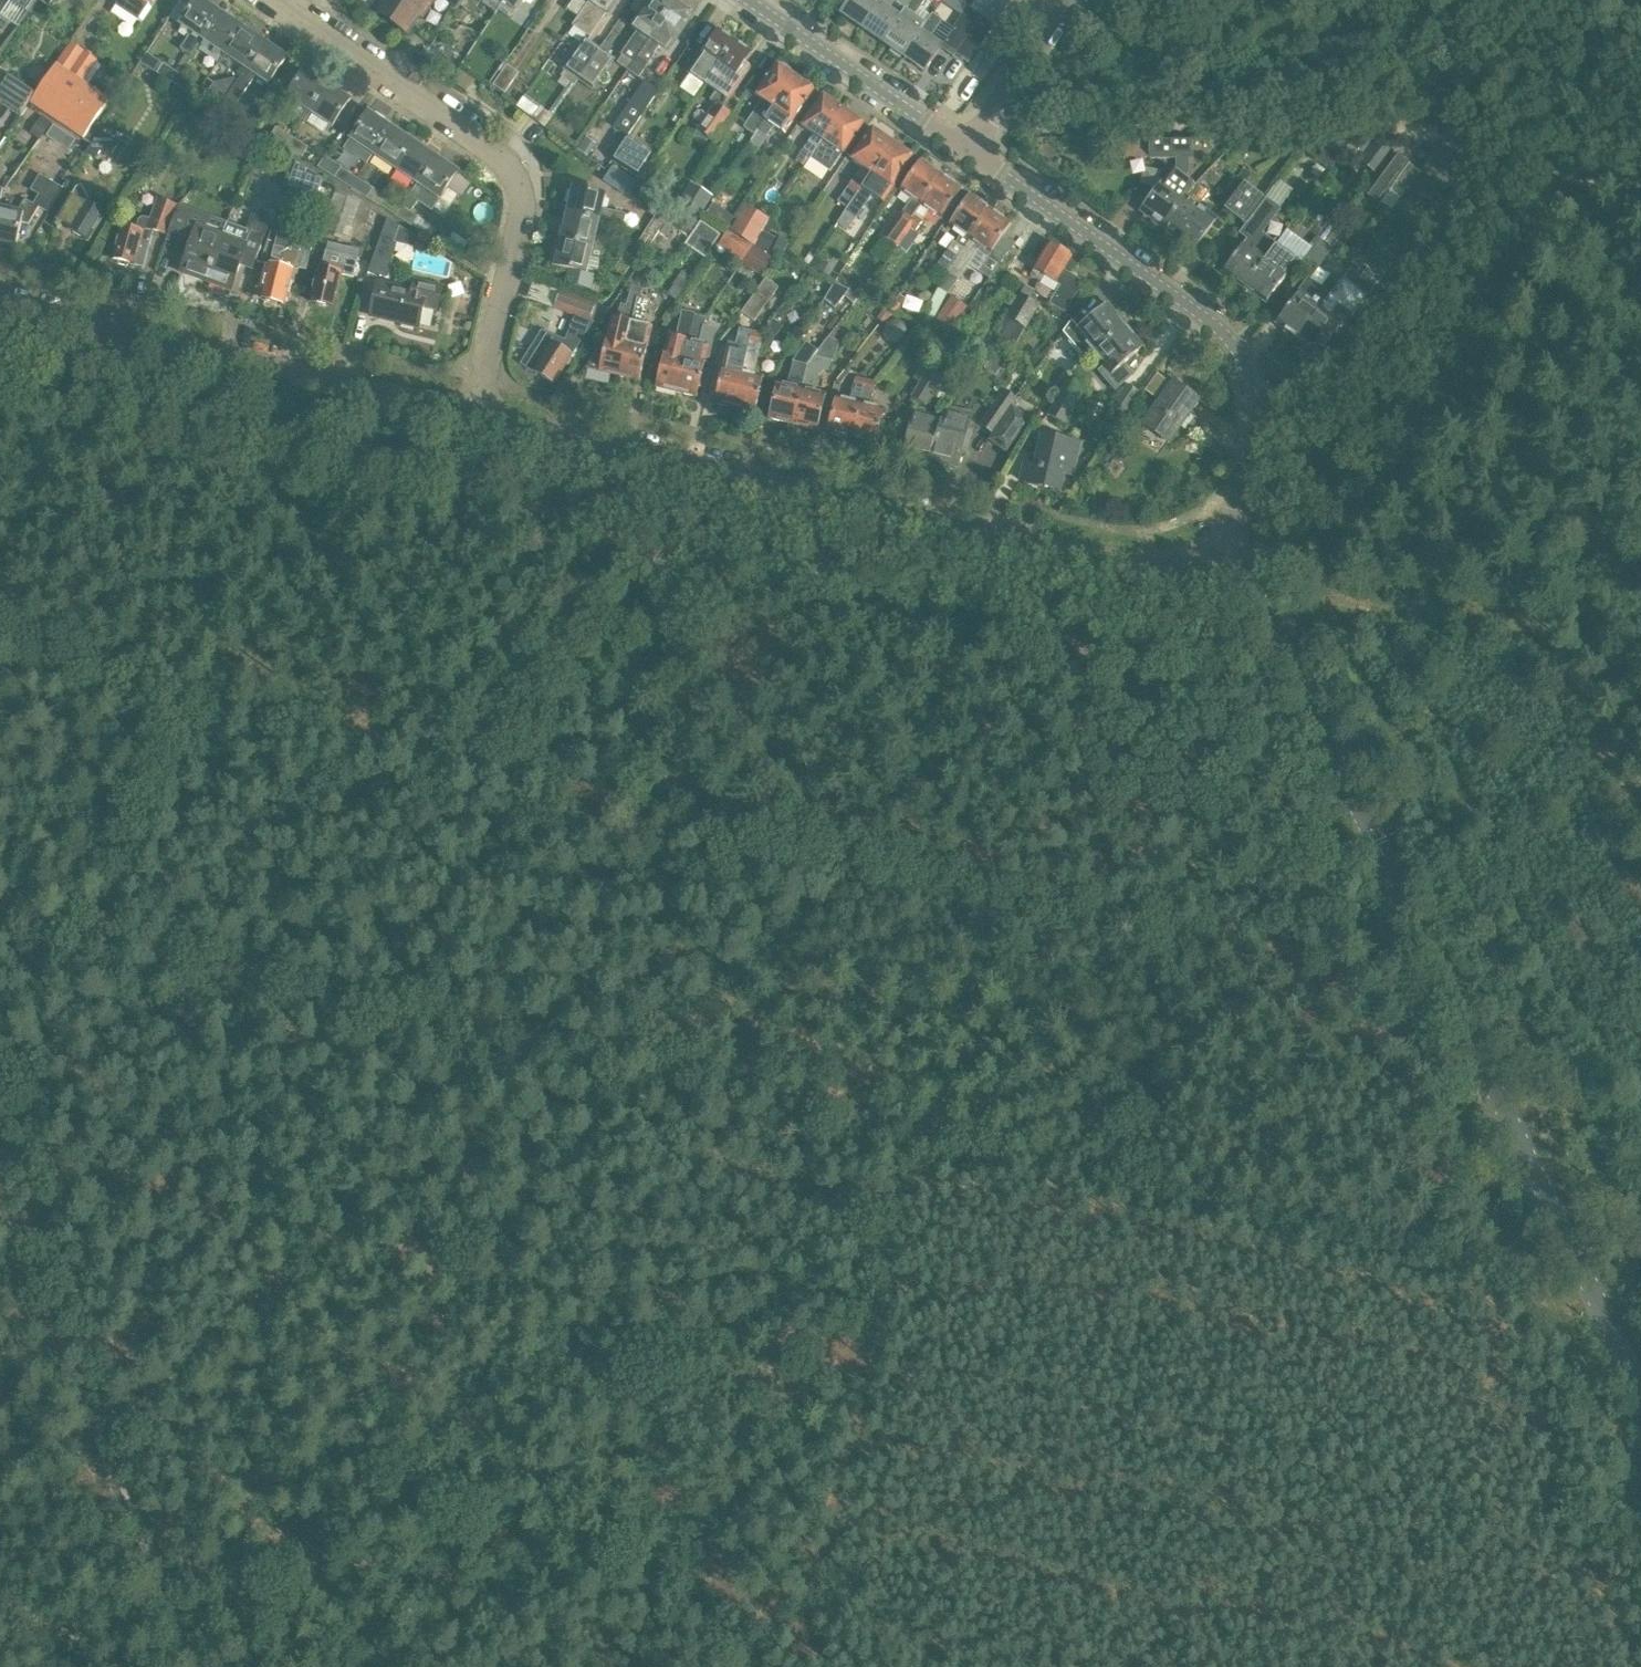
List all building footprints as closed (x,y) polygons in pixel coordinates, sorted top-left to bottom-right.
[(36,0),(11,0),(10,2),(27,13),(36,0)] [(27,13),(28,13),(36,0),(27,13)] [(151,0),(117,0),(113,5),(137,21),(147,5),(147,6),(151,0)] [(202,41),(201,41),(220,12),(202,0),(196,0),(179,25),(191,33),(180,49),(191,57),(202,41)] [(378,15),(405,33),(416,15),(423,19),(435,0),(388,0),(378,15)] [(567,9),(578,17),(586,4),(580,0),(574,0),(567,9)] [(572,26),(583,33),(585,34),(588,37),(604,14),(611,3),(612,4),(614,0),(590,0),(586,4),(578,17),(572,26)] [(619,63),(628,69),(674,2),(671,1),(671,0),(651,0),(637,20),(632,28),(634,29),(637,31),(628,45),(621,55),(623,57),(619,63)] [(881,0),(850,0),(841,14),(862,28),(878,5),(881,0)] [(898,19),(912,0),(881,0),(878,5),(862,28),(882,42),(898,19)] [(930,17),(918,9),(924,0),(912,0),(898,19),(882,42),(903,56),(919,33),(930,17)] [(967,7),(993,25),(1009,0),(956,0),(967,7)] [(628,69),(627,70),(639,78),(665,40),(671,44),(691,14),(688,12),(689,8),(680,2),(676,4),(674,2),(628,69)] [(942,43),(968,61),(993,25),(967,7),(942,43)] [(223,55),(242,27),(220,12),(201,41),(202,41),(223,55)] [(928,39),(940,21),(931,15),(930,17),(919,33),(903,56),(924,71),(940,48),(928,39)] [(257,31),(247,24),(244,28),(242,27),(223,55),(245,70),(264,42),(255,35),(257,31)] [(707,81),(735,41),(718,29),(699,57),(690,70),(707,81)] [(586,39),(563,69),(578,80),(600,49),(586,39)] [(713,142),(732,115),(721,107),(749,67),(744,64),(752,52),(735,41),(707,81),(719,89),(710,102),(714,104),(696,130),(697,131),(709,139),(713,142)] [(268,85),(287,57),(264,42),(245,70),(227,97),(221,107),(235,117),(242,107),(238,104),(256,77),(268,85)] [(83,139),(108,103),(109,101),(82,82),(98,60),(83,51),(70,43),(30,104),(83,139)] [(615,60),(600,49),(578,80),(593,91),(615,60)] [(500,76),(493,86),(505,94),(519,73),(507,65),(500,60),(493,71),(500,76)] [(173,83),(179,74),(163,63),(157,73),(173,83)] [(744,127),(754,134),(756,132),(793,77),(775,65),(754,95),(762,101),(744,127)] [(451,81),(466,92),(475,78),(460,68),(451,81)] [(309,113),(328,85),(305,69),(286,98),(309,113)] [(173,83),(188,94),(195,84),(179,74),(173,83)] [(0,86),(0,105),(2,106),(20,117),(35,95),(6,76),(0,86)] [(565,88),(569,82),(562,77),(557,82),(565,88)] [(756,132),(754,134),(755,135),(743,154),(751,159),(773,128),(783,135),(814,91),(793,77),(756,132)] [(613,127),(628,137),(659,91),(645,81),(613,127)] [(328,85),(309,113),(331,128),(350,99),(328,85)] [(221,107),(227,97),(211,87),(205,97),(221,107)] [(526,96),(519,106),(545,125),(552,115),(526,96)] [(812,154),(821,140),(842,110),(822,96),(802,127),(814,135),(804,149),(812,154)] [(115,108),(108,103),(83,139),(92,144),(85,154),(96,159),(101,151),(110,157),(119,142),(99,131),(115,108)] [(350,140),(345,147),(358,155),(368,162),(373,155),(375,152),(391,127),(382,121),(384,117),(374,110),(371,114),(368,112),(350,140)] [(829,171),(841,154),(862,124),(842,110),(821,140),(812,154),(813,155),(811,159),(829,171)] [(43,117),(31,133),(40,139),(51,123),(43,117)] [(76,140),(54,126),(46,137),(69,152),(76,140)] [(375,152),(373,155),(380,160),(395,170),(413,142),(391,127),(375,152)] [(285,149),(291,139),(276,129),(269,139),(285,149)] [(871,173),(892,143),(871,129),(851,159),(871,173)] [(697,131),(692,138),(703,146),(709,139),(697,131)] [(586,137),(578,149),(588,156),(596,144),(586,137)] [(291,139),(285,149),(300,159),(307,149),(291,139)] [(1192,139),(1118,139),(1118,158),(1149,158),(1149,159),(1176,159),(1189,159),(1192,159),(1192,139)] [(638,174),(650,155),(626,140),(614,159),(638,174)] [(1353,140),(1344,152),(1358,162),(1374,141),(1353,140)] [(1374,141),(1358,162),(1376,175),(1401,141),(1374,141)] [(413,142),(395,170),(417,184),(435,157),(413,142)] [(881,201),(891,186),(911,156),(892,143),(871,173),(865,183),(847,209),(846,211),(856,218),(872,195),(881,201)] [(1428,162),(1454,181),(1469,160),(1455,150),(1452,153),(1441,145),(1428,162)] [(1379,206),(1395,185),(1410,164),(1395,153),(1364,195),(1379,206)] [(409,195),(418,201),(432,210),(439,199),(445,191),(458,171),(435,157),(417,184),(409,195)] [(278,158),(274,169),(289,175),(293,164),(278,158)] [(1155,192),(1140,213),(1150,220),(1151,224),(1157,228),(1160,227),(1162,228),(1185,196),(1193,185),(1185,180),(1189,174),(1189,159),(1176,159),(1176,170),(1174,172),(1172,170),(1164,181),(1163,180),(1155,192)] [(920,206),(941,175),(920,161),(899,191),(910,199),(903,209),(884,238),(898,247),(910,229),(906,226),(913,216),(920,206)] [(323,179),(296,163),(287,187),(318,195),(323,179)] [(1410,164),(1395,185),(1406,193),(1420,173),(1410,164)] [(350,189),(356,180),(340,169),(334,179),(350,189)] [(63,188),(40,175),(31,191),(39,195),(33,205),(27,201),(24,202),(18,212),(0,208),(0,243),(16,247),(21,223),(28,225),(38,208),(48,214),(63,188)] [(920,206),(939,219),(960,188),(941,175),(920,206)] [(847,209),(865,183),(855,177),(838,203),(847,209)] [(356,180),(350,189),(365,199),(372,190),(356,180)] [(1222,207),(1244,224),(1264,198),(1241,181),(1222,207)] [(86,241),(104,213),(87,202),(89,199),(81,184),(75,187),(53,223),(56,228),(64,224),(70,227),(68,230),(86,241)] [(384,228),(387,218),(337,187),(323,229),(349,238),(355,218),(384,228)] [(623,228),(626,215),(602,209),(605,195),(572,188),(565,215),(599,222),(610,225),(623,228)] [(678,206),(698,219),(708,202),(688,190),(678,206)] [(395,216),(395,217),(411,228),(428,239),(434,230),(417,219),(410,214),(418,201),(409,195),(401,208),(395,216)] [(948,226),(961,235),(955,243),(956,244),(962,248),(963,249),(969,241),(968,240),(989,209),(970,195),(948,226)] [(1185,196),(1162,228),(1165,230),(1165,234),(1171,237),(1174,237),(1184,244),(1188,239),(1197,246),(1210,228),(1216,220),(1206,213),(1207,212),(1185,196)] [(385,198),(379,207),(395,217),(395,216),(401,208),(385,198)] [(1247,239),(1223,272),(1236,282),(1235,285),(1242,290),(1275,245),(1276,244),(1262,234),(1281,209),(1266,198),(1247,224),(1247,223),(1239,234),(1247,239)] [(652,205),(667,216),(672,209),(656,199),(652,205)] [(166,236),(176,208),(158,201),(150,221),(143,219),(138,222),(136,231),(121,227),(112,259),(132,265),(142,268),(152,231),(166,236)] [(653,239),(663,223),(667,216),(652,205),(647,213),(653,216),(643,232),(653,239)] [(730,232),(754,246),(769,220),(745,206),(730,232)] [(225,225),(178,208),(176,208),(166,236),(167,236),(166,240),(189,249),(179,274),(204,283),(224,227),(225,225)] [(674,208),(661,231),(683,245),(697,222),(674,208)] [(958,280),(959,280),(981,249),(988,254),(1009,223),(989,209),(968,240),(969,241),(963,249),(947,271),(958,280)] [(728,227),(734,217),(728,214),(722,215),(718,221),(728,227)] [(604,250),(610,225),(599,222),(565,215),(560,240),(604,250)] [(921,222),(913,216),(906,226),(910,229),(911,229),(915,232),(921,222)] [(247,234),(225,226),(225,225),(224,227),(204,283),(229,292),(239,265),(252,270),(269,225),(252,218),(247,234)] [(387,218),(384,228),(368,273),(388,278),(396,243),(394,243),(400,227),(387,218)] [(700,223),(692,234),(711,247),(719,236),(700,223)] [(643,255),(648,246),(653,239),(643,232),(633,248),(643,255)] [(741,262),(752,246),(727,233),(718,246),(741,262)] [(756,245),(769,251),(774,239),(762,233),(756,245)] [(269,264),(260,299),(281,304),(287,283),(291,284),(292,284),(295,275),(296,269),(307,272),(314,244),(294,239),(292,250),(275,246),(271,264),(269,264)] [(1321,239),(1307,258),(1320,267),(1334,248),(1321,239)] [(602,261),(604,250),(592,248),(560,240),(553,266),(568,270),(565,285),(592,291),(595,276),(586,274),(590,258),(602,261)] [(954,242),(938,265),(947,271),(963,249),(962,248),(956,244),(955,243),(954,242)] [(1040,282),(1043,277),(1059,287),(1049,303),(1063,312),(1082,282),(1062,270),(1070,257),(1047,243),(1032,267),(1034,269),(1030,276),(1040,282)] [(1275,245),(1242,290),(1250,296),(1254,294),(1266,303),(1299,260),(1276,244),(1275,245)] [(752,246),(741,262),(753,271),(765,254),(753,246),(752,246)] [(353,276),(358,257),(325,249),(321,266),(319,266),(310,301),(332,307),(340,272),(353,276)] [(622,276),(632,260),(623,254),(613,270),(622,276)] [(816,256),(809,268),(822,275),(829,263),(816,256)] [(947,271),(938,288),(949,294),(958,280),(947,271)] [(672,298),(664,309),(671,313),(693,280),(682,272),(666,294),(672,298)] [(1319,309),(1297,339),(1301,342),(1300,345),(1307,350),(1311,349),(1319,355),(1338,328),(1340,329),(1342,326),(1328,317),(1336,306),(1351,316),(1366,295),(1364,295),(1361,300),(1338,284),(1342,278),(1340,278),(1335,285),(1318,309),(1319,309)] [(779,289),(766,279),(755,294),(752,299),(741,313),(754,322),(779,289)] [(1291,303),(1276,324),(1284,329),(1283,333),(1290,338),(1294,337),(1297,339),(1319,309),(1318,309),(1335,285),(1328,279),(1320,290),(1307,280),(1297,294),(1291,303)] [(829,293),(841,302),(851,289),(836,281),(829,293)] [(437,310),(442,289),(415,282),(412,292),(377,283),(369,316),(418,328),(423,306),(437,310)] [(635,298),(640,299),(643,290),(632,286),(621,321),(609,318),(603,346),(598,345),(585,368),(597,371),(597,372),(617,376),(627,332),(629,323),(635,298)] [(1040,305),(1020,294),(1019,293),(1006,316),(996,334),(1016,345),(1026,328),(1040,305)] [(576,297),(570,314),(574,316),(594,322),(601,325),(611,309),(596,304),(597,304),(576,297)] [(617,376),(638,381),(650,328),(641,326),(646,300),(640,299),(635,298),(629,323),(627,332),(617,376)] [(945,305),(939,314),(955,325),(961,316),(945,305)] [(1060,336),(1072,351),(1082,363),(1091,356),(1090,355),(1123,327),(1106,306),(1078,330),(1070,321),(1060,336)] [(675,392),(692,316),(680,313),(674,337),(666,336),(654,387),(675,392)] [(521,364),(521,365),(554,385),(579,346),(594,322),(574,316),(565,340),(542,331),(521,364)] [(695,397),(704,358),(710,359),(717,330),(704,327),(706,319),(692,316),(675,392),(695,397)] [(763,334),(773,341),(783,326),(774,319),(763,334)] [(774,394),(768,418),(791,424),(806,365),(829,336),(828,335),(818,327),(792,361),(786,385),(781,384),(777,383),(774,394)] [(1101,375),(1106,382),(1114,390),(1131,375),(1123,365),(1142,349),(1123,327),(1090,355),(1091,356),(1104,372),(1101,375)] [(806,365),(791,424),(815,430),(819,413),(824,395),(814,392),(819,375),(825,370),(828,371),(839,343),(846,334),(834,330),(829,336),(806,365)] [(760,334),(751,332),(748,344),(746,353),(733,408),(753,413),(762,377),(751,374),(760,334)] [(748,344),(738,341),(731,370),(721,367),(713,403),(733,408),(746,353),(748,344)] [(919,368),(913,378),(920,382),(926,373),(919,368)] [(925,403),(939,379),(927,371),(926,373),(920,382),(912,395),(925,403)] [(1167,382),(1157,375),(1145,391),(1156,399),(1167,382)] [(1067,376),(1046,415),(1064,425),(1085,386),(1067,376)] [(850,439),(861,392),(864,380),(854,378),(848,401),(834,398),(825,434),(850,439)] [(873,445),(882,409),(869,406),(875,383),(864,380),(861,392),(850,439),(873,445)] [(1168,443),(1199,399),(1172,380),(1141,424),(1168,443)] [(1124,414),(1138,393),(1126,385),(1112,406),(1124,414)] [(980,424),(992,433),(1010,406),(1016,399),(1003,390),(980,424)] [(988,440),(1005,452),(1028,419),(1010,406),(988,440)] [(940,418),(930,459),(956,465),(960,451),(965,452),(970,431),(965,429),(968,415),(945,409),(940,418)] [(1108,413),(1105,418),(1106,423),(1110,426),(1115,425),(1119,421),(1119,415),(1114,412),(1108,413)] [(930,459),(940,418),(939,419),(913,413),(903,452),(930,459)] [(1071,475),(1078,445),(1041,436),(1034,465),(1024,463),(1019,481),(1058,490),(1062,473),(1071,475)] [(1105,474),(1118,456),(1108,449),(1095,466),(1105,474)]
